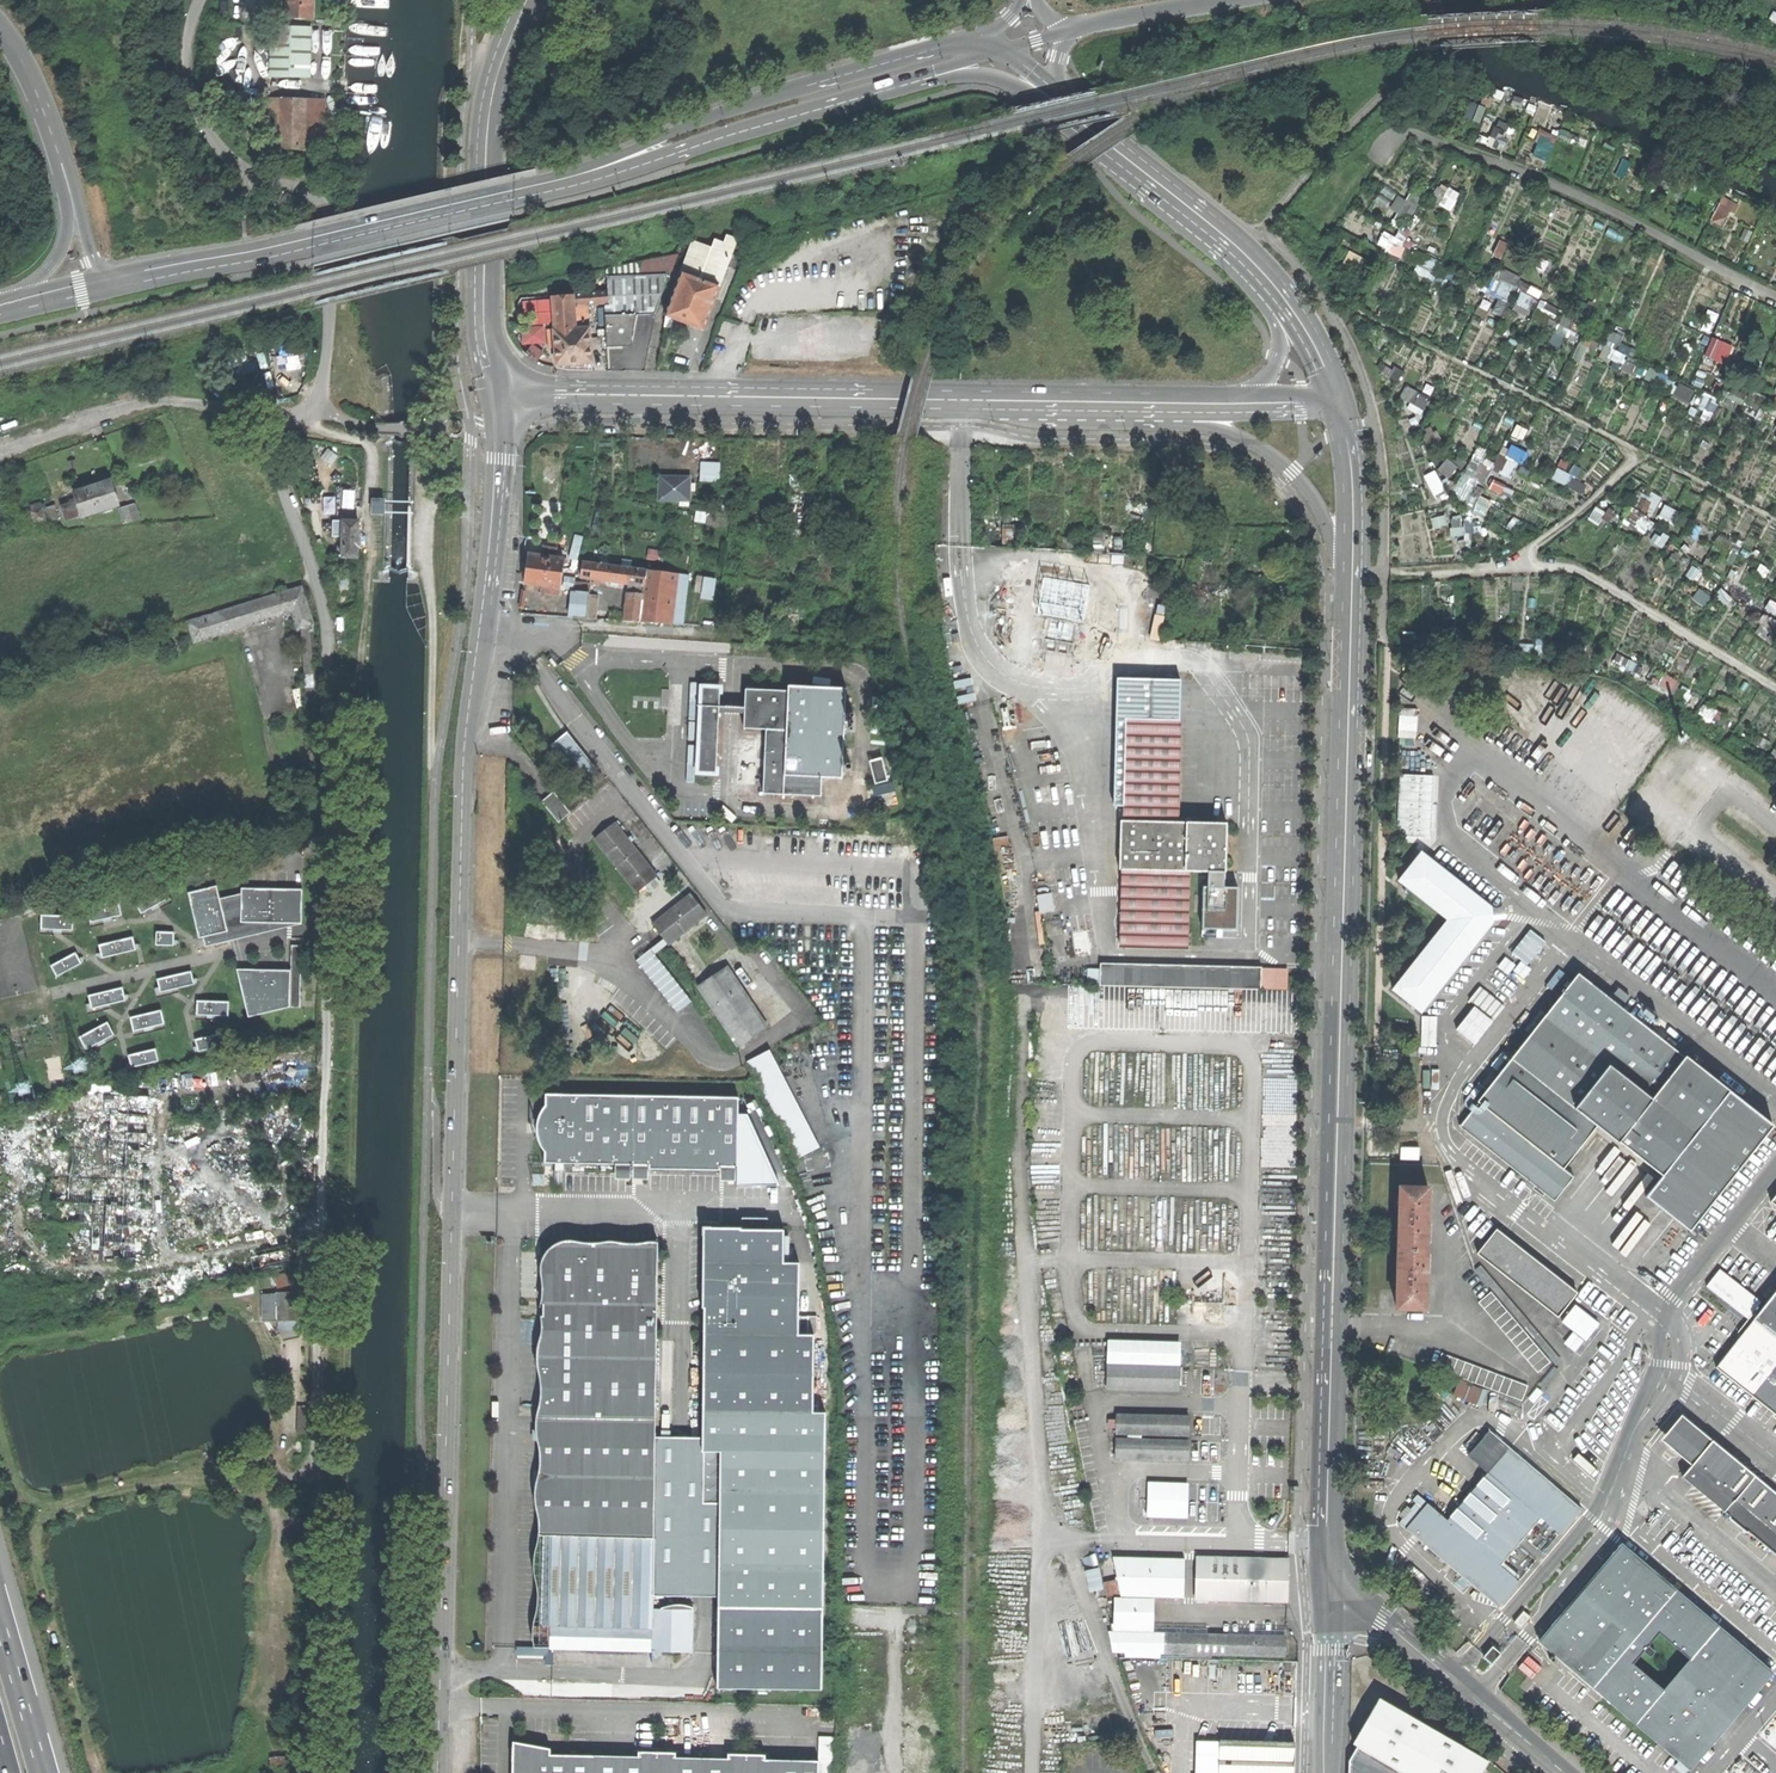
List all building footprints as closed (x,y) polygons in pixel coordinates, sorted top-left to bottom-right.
[(313,19),(313,0),(286,0),(286,18),(313,19)] [(270,77),(310,78),(312,27),(272,26),(270,77)] [(252,58),(250,34),(240,34),(242,58),(252,58)] [(269,101),(268,147),(322,148),(323,103),(269,101)] [(1415,203),(1403,195),(1395,208),(1407,216),(1415,203)] [(1381,247),(1405,257),(1411,241),(1388,231),(1381,247)] [(681,323),(704,331),(737,240),(726,238),(724,245),(718,242),(715,250),(693,242),(665,317),(681,323)] [(605,316),(636,315),(654,315),(667,282),(667,275),(607,277),(608,292),(609,303),(609,305),(605,306),(605,316)] [(609,303),(608,292),(553,297),(555,331),(554,331),(557,368),(569,371),(593,371),(589,305),(609,303)] [(631,342),(636,315),(605,316),(607,347),(621,347),(631,347),(631,342)] [(1410,385),(1403,398),(1413,402),(1410,408),(1425,415),(1434,396),(1410,385)] [(702,466),(701,480),(716,481),(717,466),(702,466)] [(1429,474),(1438,497),(1450,493),(1442,470),(1429,474)] [(660,501),(689,501),(689,478),(676,478),(661,478),(660,501)] [(82,515),(113,506),(106,483),(92,488),(75,493),(78,501),(61,506),(65,519),(82,514),(82,515)] [(374,513),(386,514),(386,501),(374,500),(374,513)] [(122,524),(138,519),(133,503),(117,508),(122,524)] [(34,521),(45,519),(42,508),(31,510),(34,521)] [(339,520),(333,520),(333,538),(344,538),(344,557),(359,557),(359,544),(361,544),(361,538),(361,532),(359,532),(359,520),(344,520),(339,520)] [(541,594),(560,596),(564,560),(555,559),(556,550),(546,549),(546,554),(543,554),(542,557),(529,555),(525,585),(542,587),(541,594)] [(689,575),(583,561),(580,579),(612,583),(645,587),(644,595),(627,592),(623,621),(684,625),(689,575)] [(712,575),(708,596),(720,598),(723,577),(712,575)] [(589,595),(590,585),(574,583),(573,591),(576,591),(573,618),(587,619),(589,595)] [(306,712),(313,712),(308,626),(312,625),(306,603),(301,586),(186,621),(192,643),(290,613),(296,630),(300,628),(306,712)] [(1075,640),(1080,593),(1061,591),(1058,617),(1048,616),(1046,638),(1075,640)] [(599,595),(589,595),(587,619),(597,620),(599,595)] [(1165,640),(1169,615),(1158,613),(1154,638),(1165,640)] [(823,777),(843,778),(847,688),(789,686),(789,690),(746,688),(745,728),(766,729),(764,794),(794,795),(795,776),(823,777)] [(699,772),(717,772),(720,688),(703,687),(699,772)] [(662,706),(669,706),(670,690),(663,689),(662,706)] [(1422,729),(1421,714),(1402,714),(1402,729),(1422,729)] [(1119,946),(1187,947),(1188,872),(1225,872),(1226,850),(1226,824),(1177,823),(1179,723),(1125,721),(1123,821),(1120,821),(1118,871),(1122,871),(1119,946)] [(580,783),(594,771),(572,744),(564,734),(550,745),(580,783)] [(758,740),(749,740),(747,783),(756,784),(758,740)] [(877,780),(881,795),(901,789),(893,764),(883,767),(886,777),(877,780)] [(1439,818),(1439,774),(1406,774),(1406,789),(1425,789),(1425,818),(1439,818)] [(822,796),(823,777),(795,776),(794,795),(822,796)] [(556,818),(566,810),(551,792),(543,800),(556,818)] [(635,892),(657,875),(616,823),(595,839),(635,892)] [(1404,838),(1419,850),(1424,844),(1410,832),(1404,838)] [(1392,991),(1420,1013),(1494,921),(1492,909),(1421,853),(1398,881),(1448,921),(1392,991)] [(219,888),(191,895),(202,939),(206,939),(230,932),(222,900),(219,888)] [(139,903),(145,914),(170,900),(164,889),(139,903)] [(244,895),(243,923),(304,924),(304,890),(244,890),(244,895)] [(668,945),(707,915),(690,894),(652,924),(664,939),(636,961),(677,1013),(692,1002),(655,954),(666,944),(668,945)] [(244,895),(222,900),(230,932),(206,939),(208,948),(304,924),(243,923),(244,895)] [(92,911),(94,922),(124,915),(121,904),(92,911)] [(46,917),(46,929),(75,930),(76,918),(46,917)] [(160,934),(159,946),(176,947),(176,934),(160,934)] [(103,947),(105,958),(138,951),(136,940),(103,947)] [(696,979),(703,975),(680,942),(670,949),(693,982),(696,979)] [(55,967),(61,977),(84,964),(78,955),(55,967)] [(1262,967),(1099,964),(1099,971),(1099,987),(1261,990),(1262,967)] [(762,1031),(767,1026),(727,967),(697,986),(738,1047),(762,1031)] [(1302,970),(1269,969),(1269,980),(1286,981),(1286,976),(1302,976),(1302,970)] [(240,970),(251,1018),(294,1008),(294,972),(271,971),(240,970)] [(1088,986),(1099,987),(1099,971),(1088,970),(1088,986)] [(161,982),(164,993),(197,985),(195,974),(161,982)] [(1683,1057),(1578,975),(1479,1101),(1480,1103),(1462,1127),(1553,1200),(1573,1176),(1563,1168),(1595,1125),(1617,1142),(1618,1140),(1662,1175),(1647,1196),(1690,1231),(1772,1124),(1698,1066),(1702,1060),(1693,1053),(1688,1058),(1684,1055),(1683,1057)] [(92,997),(94,1009),(128,1002),(125,990),(92,997)] [(200,1003),(200,1016),(231,1016),(231,1004),(200,1003)] [(137,1032),(166,1025),(163,1012),(133,1020),(137,1032)] [(1420,1047),(1435,1047),(1436,1018),(1421,1017),(1420,1047)] [(84,1040),(90,1051),(117,1036),(110,1025),(84,1040)] [(199,1042),(201,1052),(228,1046),(226,1035),(199,1042)] [(797,1158),(819,1147),(770,1050),(747,1062),(797,1158)] [(1397,1050),(1382,1050),(1382,1060),(1397,1060),(1397,1050)] [(132,1057),(135,1069),(162,1062),(159,1051),(132,1057)] [(147,1261),(156,1097),(90,1094),(83,1224),(102,1225),(100,1259),(147,1261)] [(720,1166),(738,1166),(739,1116),(739,1097),(545,1094),(545,1105),(543,1108),(540,1113),(538,1120),(536,1126),(536,1133),(538,1140),(541,1146),(544,1152),(544,1163),(649,1165),(649,1169),(720,1170),(720,1166)] [(292,1149),(313,1145),(304,1097),(202,1115),(199,1096),(174,1100),(180,1171),(292,1149)] [(749,1116),(739,1116),(738,1166),(738,1187),(781,1187),(749,1116)] [(1401,1156),(1421,1157),(1421,1144),(1402,1144),(1401,1156)] [(180,1252),(277,1231),(264,1166),(166,1187),(180,1252)] [(1428,1188),(1399,1187),(1396,1308),(1425,1309),(1426,1279),(1427,1217),(1428,1188)] [(703,1412),(813,1413),(814,1337),(799,1337),(800,1264),(784,1264),(784,1231),(741,1231),(741,1229),(717,1229),(705,1229),(704,1307),(704,1309),(703,1412)] [(1477,1252),(1558,1317),(1577,1293),(1496,1230),(1477,1252)] [(656,1651),(691,1651),(692,1609),(674,1609),(652,1608),(652,1596),(654,1437),(657,1242),(652,1242),(642,1242),(635,1243),(623,1243),(615,1241),(606,1241),(600,1243),(592,1243),(586,1242),(580,1242),(574,1240),(568,1240),(561,1242),(555,1243),(549,1248),(544,1254),(542,1260),(540,1265),(540,1270),(541,1276),(541,1284),(541,1293),(540,1300),(539,1306),(540,1315),(541,1325),(541,1331),(539,1338),(537,1347),(536,1358),(537,1366),(540,1378),(540,1385),(541,1396),(539,1405),(536,1414),(535,1424),(535,1432),(537,1440),(539,1450),(539,1460),(538,1470),(536,1482),(534,1493),(534,1500),(536,1507),(538,1515),(538,1525),(538,1534),(536,1546),(534,1556),(533,1564),(535,1573),(536,1583),(538,1593),(538,1600),(536,1609),(537,1610),(535,1616),(533,1626),(533,1637),(534,1646),(550,1647),(551,1648),(656,1651)] [(110,1305),(293,1265),(290,1250),(289,1247),(106,1287),(110,1305)] [(1557,1365),(1562,1360),(1482,1266),(1476,1270),(1557,1365)] [(278,1283),(293,1280),(291,1271),(276,1275),(278,1283)] [(279,1318),(300,1317),(300,1303),(300,1289),(279,1289),(279,1318)] [(1490,1292),(1479,1301),(1538,1371),(1550,1361),(1491,1291),(1490,1292)] [(1718,1368),(1775,1413),(1775,1293),(1718,1368)] [(1598,1324),(1575,1306),(1563,1321),(1586,1339),(1598,1324)] [(1610,1333),(1598,1324),(1586,1339),(1598,1349),(1610,1333)] [(1105,1390),(1175,1392),(1175,1368),(1150,1367),(1150,1343),(1116,1343),(1116,1366),(1105,1366),(1105,1390)] [(1105,1343),(1105,1366),(1116,1366),(1116,1343),(1105,1343)] [(1175,1344),(1150,1343),(1150,1367),(1175,1368),(1175,1344)] [(1527,1384),(1442,1352),(1436,1367),(1523,1399),(1527,1384)] [(1539,1384),(1545,1389),(1560,1371),(1554,1366),(1539,1384)] [(1569,1387),(1561,1380),(1551,1391),(1560,1398),(1569,1387)] [(1482,1388),(1468,1382),(1462,1397),(1476,1403),(1482,1388)] [(298,1430),(306,1430),(307,1402),(298,1402),(298,1430)] [(720,1688),(825,1689),(828,1413),(813,1413),(703,1412),(703,1438),(702,1447),(723,1448),(722,1510),(721,1596),(721,1606),(720,1688)] [(1662,1438),(1690,1461),(1698,1452),(1700,1454),(1713,1439),(1682,1413),(1662,1438)] [(1114,1434),(1186,1436),(1187,1417),(1114,1416),(1114,1421),(1106,1421),(1106,1430),(1114,1430),(1114,1434)] [(1405,1526),(1498,1604),(1518,1580),(1500,1563),(1540,1516),(1559,1532),(1580,1507),(1488,1430),(1467,1454),(1486,1470),(1445,1518),(1416,1494),(1411,1499),(1413,1502),(1397,1521),(1404,1528),(1405,1526)] [(652,1596),(721,1596),(722,1510),(723,1448),(702,1447),(703,1438),(654,1437),(652,1596)] [(1713,1439),(1700,1454),(1698,1452),(1690,1461),(1692,1463),(1683,1475),(1731,1514),(1729,1517),(1747,1532),(1750,1529),(1775,1552),(1775,1491),(1713,1439)] [(1114,1459),(1185,1461),(1186,1441),(1114,1440),(1114,1459)] [(1147,1515),(1185,1516),(1185,1501),(1186,1482),(1148,1481),(1147,1515)] [(1772,1670),(1624,1541),(1538,1637),(1600,1691),(1687,1766),(1772,1670)] [(1255,1558),(1195,1557),(1193,1599),(1285,1602),(1286,1559),(1255,1558)] [(1111,1558),(1110,1594),(1113,1594),(1150,1595),(1181,1596),(1181,1559),(1111,1558)] [(1125,1651),(1282,1653),(1283,1639),(1228,1638),(1206,1637),(1150,1636),(1151,1627),(1151,1625),(1149,1625),(1150,1601),(1113,1599),(1113,1624),(1109,1624),(1116,1650),(1125,1651)] [(1523,1626),(1530,1617),(1526,1613),(1519,1621),(1523,1626)] [(1206,1628),(1151,1627),(1150,1636),(1206,1637),(1206,1628)] [(1228,1629),(1228,1638),(1283,1639),(1283,1630),(1228,1629)] [(1492,1663),(1501,1653),(1494,1645),(1484,1656),(1492,1663)] [(1264,1703),(1264,1698),(1280,1698),(1281,1691),(1281,1684),(1278,1683),(1278,1672),(1249,1671),(1249,1698),(1257,1698),(1256,1703),(1264,1703)] [(1485,1758),(1410,1715),(1377,1696),(1350,1742),(1356,1746),(1347,1758),(1347,1772),(1477,1772),(1485,1758)] [(824,1736),(824,1761),(836,1761),(836,1736),(824,1736)] [(1294,1743),(1218,1741),(1218,1764),(1190,1764),(1190,1772),(1294,1772),(1294,1743)] [(513,1742),(513,1754),(549,1755),(549,1749),(513,1742)] [(818,1760),(765,1759),(765,1754),(728,1753),(728,1758),(675,1757),(675,1752),(638,1751),(638,1756),(559,1755),(549,1755),(513,1754),(512,1772),(818,1772),(818,1760)] [(269,1765),(287,1764),(287,1756),(268,1758),(269,1765)]
